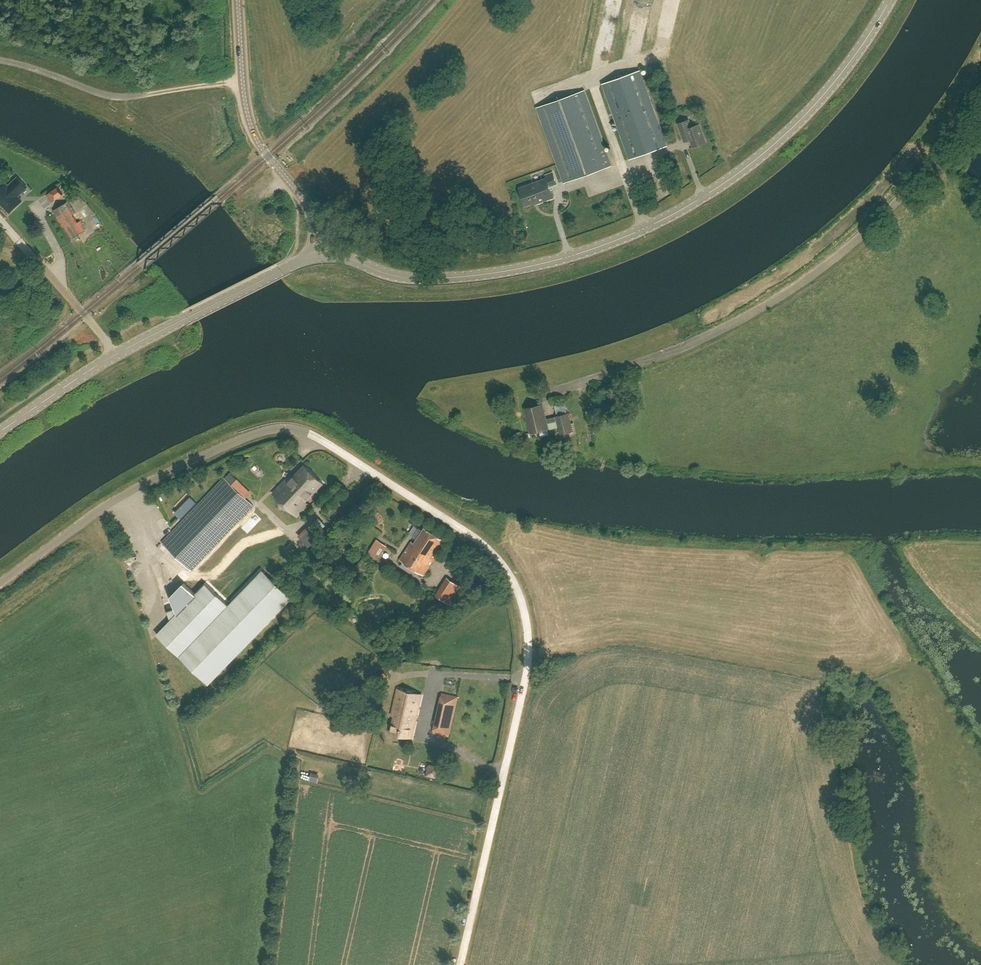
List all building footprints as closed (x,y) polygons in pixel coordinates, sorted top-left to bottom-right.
[(667,145),(640,70),(602,83),(630,159),(667,145)] [(585,90),(572,94),(537,107),(564,183),(612,165),(585,90)] [(685,142),(691,139),(694,147),(706,142),(699,123),(691,126),(689,119),(678,123),(685,142)] [(550,186),(557,183),(553,172),(545,175),(546,178),(519,187),(526,206),(538,201),(539,203),(554,197),(550,186)] [(18,195),(21,193),(27,186),(18,177),(9,186),(6,183),(0,189),(0,201),(10,212),(22,200),(18,195)] [(51,202),(63,194),(58,186),(46,195),(51,202)] [(78,216),(69,201),(53,211),(71,243),(82,236),(80,233),(86,230),(81,221),(78,222),(75,217),(78,216)] [(52,242),(55,251),(62,249),(60,240),(52,242)] [(525,408),(531,432),(548,428),(547,423),(557,421),(560,434),(573,431),(569,413),(556,416),(546,419),(543,404),(525,408)] [(273,493),(285,505),(297,516),(308,504),(306,501),(323,483),(305,465),(290,481),(287,479),(273,493)] [(192,570),(253,506),(224,478),(163,542),(192,570)] [(190,497),(175,513),(180,518),(196,502),(190,497)] [(311,505),(302,515),(306,519),(315,509),(311,505)] [(157,635),(180,657),(208,685),(292,598),(263,570),(291,541),(257,509),(184,585),(195,595),(176,615),(174,609),(167,611),(170,621),(157,635)] [(326,524),(319,518),(310,527),(316,534),(326,524)] [(441,539),(424,528),(423,531),(418,528),(413,536),(417,539),(414,544),(410,542),(399,559),(422,575),(434,557),(431,555),(441,539)] [(386,547),(376,540),(367,553),(377,560),(386,547)] [(460,587),(447,579),(436,595),(449,604),(460,587)] [(412,738),(422,694),(398,688),(392,715),(395,715),(390,733),(412,738)] [(458,696),(443,692),(434,732),(449,735),(458,696)] [(366,710),(369,696),(363,695),(360,709),(366,710)] [(433,780),(439,777),(436,770),(430,773),(433,780)]
